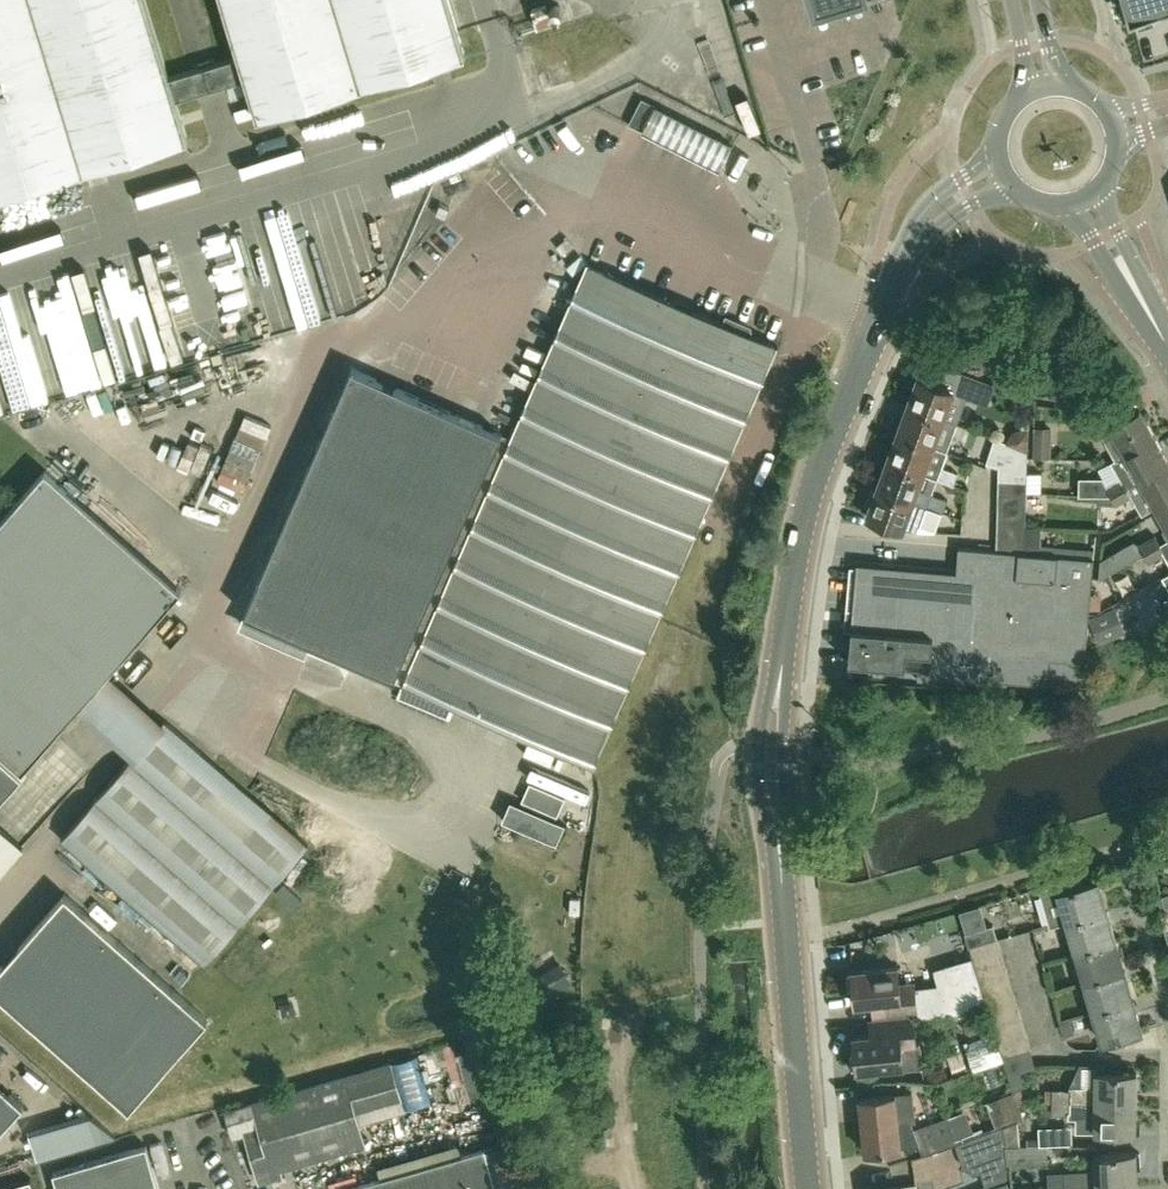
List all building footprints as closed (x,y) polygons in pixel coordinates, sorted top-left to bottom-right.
[(187,136),(177,105),(211,95),(204,74),(171,85),(146,0),(0,0),(0,193),(187,136)] [(448,0),(221,0),(240,63),(204,74),(211,95),(247,84),(256,116),(464,53),(448,0)] [(1130,13),(1167,2),(1167,0),(1126,0),(1130,13)] [(544,5),(531,9),(537,27),(550,23),(544,5)] [(737,141),(658,103),(646,129),(725,167),(737,141)] [(262,338),(363,312),(356,286),(361,277),(342,273),(329,221),(317,224),(310,197),(295,223),(293,213),(287,237),(276,231),(273,245),(280,273),(266,270),(263,275),(259,259),(242,263),(237,247),(222,251),(218,266),(212,268),(219,295),(224,298),(233,333),(242,335),(253,333),(262,338)] [(777,346),(587,262),(510,437),(351,367),(242,612),(592,768),(697,527),(777,346)] [(965,371),(959,387),(990,399),(996,383),(997,382),(965,370),(965,371)] [(918,376),(908,405),(944,418),(954,390),(918,376)] [(933,447),(944,418),(908,405),(897,433),(933,447)] [(1154,437),(1139,410),(1102,431),(1117,459),(1126,454),(1126,453),(1154,437)] [(1096,415),(1077,413),(1075,428),(1094,430),(1096,415)] [(948,452),(959,424),(944,418),(933,447),(948,452)] [(959,473),(943,467),(948,452),(933,447),(897,433),(887,460),(924,473),(923,474),(954,485),(959,473)] [(1140,479),(1167,464),(1167,462),(1154,437),(1126,453),(1126,454),(1117,459),(1110,463),(1120,479),(1108,486),(1103,478),(1079,477),(1079,495),(1112,496),(1111,495),(1140,479)] [(988,463),(998,466),(1026,467),(1026,451),(996,438),(988,463)] [(1034,445),(1033,457),(1050,457),(1050,446),(1034,445)] [(918,488),(923,474),(924,473),(887,460),(877,488),(913,501),(913,502),(927,507),(944,513),(948,501),(931,494),(931,493),(918,488)] [(1140,479),(1111,495),(1112,496),(1117,505),(1132,497),(1142,514),(1155,507),(1155,506),(1167,499),(1167,464),(1140,479)] [(1026,481),(1026,467),(998,466),(998,480),(1026,481)] [(23,772),(23,771),(182,590),(46,470),(0,523),(0,799),(23,772)] [(1026,481),(998,480),(998,494),(1025,494),(1026,481)] [(902,528),(901,531),(918,531),(927,507),(913,502),(913,501),(877,488),(876,491),(871,489),(865,505),(870,507),(867,515),(902,528)] [(998,507),(1025,508),(1025,494),(998,494),(998,507)] [(1155,506),(1155,507),(1167,530),(1167,499),(1155,506)] [(997,521),(1025,522),(1025,508),(998,507),(997,521)] [(997,535),(1025,535),(1025,528),(1025,522),(997,521),(997,535)] [(1025,535),(1024,550),(1039,550),(1040,528),(1025,528),(1025,535)] [(1024,550),(1025,535),(997,535),(997,549),(1024,550)] [(1144,553),(1159,545),(1154,537),(1138,545),(1135,540),(1100,559),(1099,579),(1144,554),(1144,553)] [(1159,545),(1144,553),(1144,554),(1149,563),(1164,554),(1167,561),(1167,540),(1159,545)] [(858,562),(853,609),(847,608),(845,629),(851,630),(848,662),(965,672),(965,676),(985,678),(987,653),(1047,658),(1045,683),(1080,686),(1093,558),(960,547),(958,571),(858,562)] [(1113,612),(1090,620),(1098,641),(1099,644),(1121,635),(1113,612)] [(61,838),(205,963),(308,844),(249,793),(164,720),(61,838)] [(1107,910),(1098,880),(1082,884),(1080,877),(1039,889),(1050,927),(1067,922),(1107,910)] [(207,1019),(178,993),(65,894),(0,968),(0,994),(129,1108),(207,1019)] [(959,911),(965,933),(983,928),(976,906),(959,911)] [(1116,940),(1107,910),(1067,922),(1076,952),(1116,940)] [(983,928),(965,933),(970,948),(998,940),(993,925),(983,928)] [(974,962),(1002,953),(998,940),(970,948),(974,960),(974,962)] [(1124,970),(1116,940),(1076,952),(1085,982),(1124,970)] [(962,945),(943,948),(945,961),(964,958),(962,945)] [(1006,967),(1002,953),(974,962),(978,976),(1006,967)] [(988,1007),(987,1003),(982,989),(978,976),(974,962),(974,960),(938,971),(943,988),(952,1014),(988,1007)] [(559,964),(533,980),(545,998),(570,983),(559,964)] [(952,1014),(943,988),(913,991),(912,984),(898,985),(896,967),(852,971),(852,973),(847,973),(849,988),(853,988),(855,1003),(873,1002),(874,1016),(915,1012),(915,1011),(922,1010),(923,1016),(952,1014)] [(1010,981),(1006,967),(978,976),(982,989),(1010,981)] [(1133,1000),(1124,970),(1085,982),(1093,1012),(1133,1000)] [(1014,995),(1010,981),(982,989),(987,1003),(1014,995)] [(1019,1009),(1014,995),(987,1003),(988,1007),(991,1017),(1019,1009)] [(1102,1042),(1142,1030),(1133,1000),(1093,1012),(1102,1042)] [(1023,1022),(1019,1009),(991,1017),(995,1031),(1023,1022)] [(911,1017),(870,1021),(872,1035),(854,1037),(855,1053),(850,1053),(852,1068),(857,1067),(857,1069),(901,1065),(899,1046),(913,1044),(911,1017)] [(1027,1036),(1023,1022),(995,1031),(996,1035),(999,1044),(1027,1036)] [(996,1035),(965,1045),(973,1071),(1004,1061),(1004,1059),(999,1044),(996,1035)] [(1032,1051),(1027,1036),(999,1044),(1004,1059),(1032,1051)] [(1032,1051),(1004,1059),(1004,1061),(1013,1090),(1026,1087),(1021,1072),(1037,1068),(1032,1051)] [(280,1169),(365,1145),(353,1106),(399,1092),(391,1063),(226,1110),(234,1138),(246,1134),(260,1182),(282,1175),(280,1169)] [(1070,1086),(1070,1089),(1052,1089),(1052,1102),(1096,1102),(1136,1103),(1137,1072),(1096,1072),(1096,1086),(1070,1086)] [(0,1084),(0,1130),(23,1104),(0,1084)] [(1024,1118),(1015,1092),(987,1102),(996,1128),(1024,1118)] [(954,1138),(947,1117),(914,1129),(912,1123),(916,1122),(912,1093),(896,1094),(860,1097),(865,1152),(902,1148),(901,1147),(919,1145),(923,1155),(956,1143),(954,1138)] [(1135,1133),(1136,1103),(1096,1102),(1052,1102),(1052,1114),(1069,1114),(1068,1118),(1095,1119),(1095,1132),(1135,1133)] [(70,1117),(93,1137),(101,1128),(78,1108),(70,1117)] [(1001,1128),(1005,1146),(1020,1145),(1018,1122),(1001,1128)] [(1008,1164),(1005,1146),(1001,1128),(955,1145),(963,1167),(973,1175),(980,1173),(985,1187),(1010,1178),(1008,1164)] [(1040,1130),(1041,1145),(1046,1145),(1069,1144),(1069,1129),(1040,1130)] [(1059,1160),(1093,1150),(1090,1140),(1057,1149),(1059,1160)] [(146,1145),(53,1173),(58,1188),(159,1188),(146,1145)] [(153,1148),(160,1177),(172,1174),(165,1145),(153,1148)] [(1041,1145),(1020,1145),(1005,1146),(1008,1164),(1047,1163),(1046,1145),(1041,1145)] [(485,1148),(342,1188),(497,1188),(485,1148)] [(1137,1182),(1136,1152),(1096,1154),(1097,1170),(1064,1172),(1065,1186),(1137,1182)] [(30,1178),(0,1186),(0,1188),(33,1188),(30,1178)]
